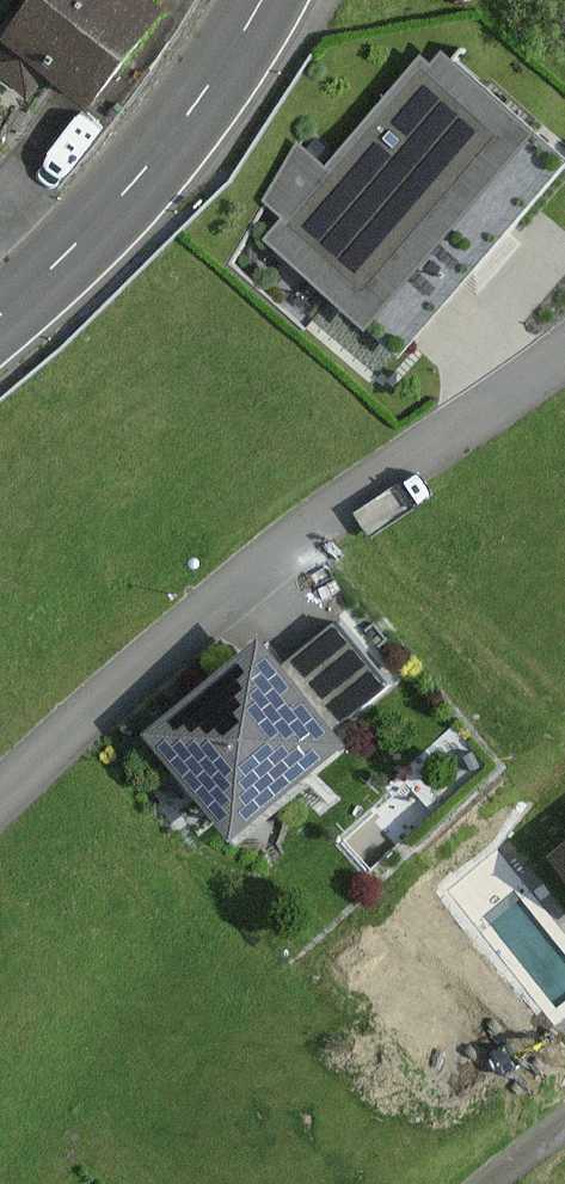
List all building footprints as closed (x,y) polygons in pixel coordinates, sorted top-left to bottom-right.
[(0,38),(0,80),(27,101),(46,78),(87,109),(161,13),(145,0),(29,0),(0,38)] [(442,49),(416,58),(324,169),(295,144),(262,199),(283,216),(264,239),(399,361),(564,160),(564,150),(442,49)] [(333,621),(277,667),(330,731),(386,685),(333,621)] [(254,640),(142,734),(231,840),(343,746),(330,731),(277,667),(254,640)] [(550,856),(564,874),(564,844),(550,856)]
